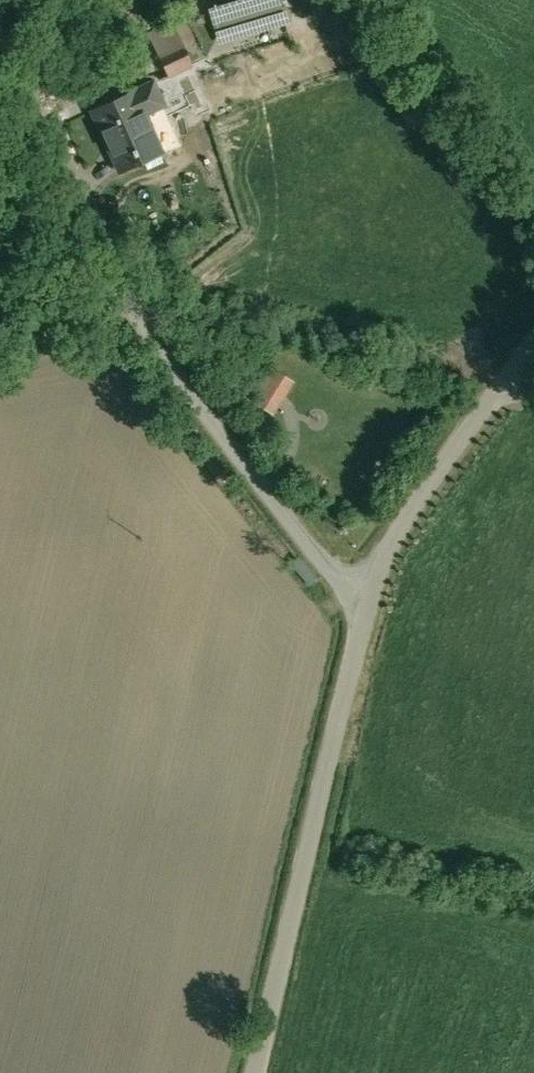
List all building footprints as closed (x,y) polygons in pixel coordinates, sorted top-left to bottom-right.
[(227,45),(299,23),(292,0),(243,0),(216,8),(227,45)] [(172,22),(148,33),(168,76),(192,65),(172,22)] [(139,52),(113,65),(120,80),(146,67),(139,52)] [(109,76),(89,85),(93,96),(113,87),(109,76)] [(153,83),(134,92),(133,91),(92,110),(121,172),(162,153),(144,114),(163,105),(153,83)] [(293,380),(271,367),(251,399),(274,413),(293,380)]
